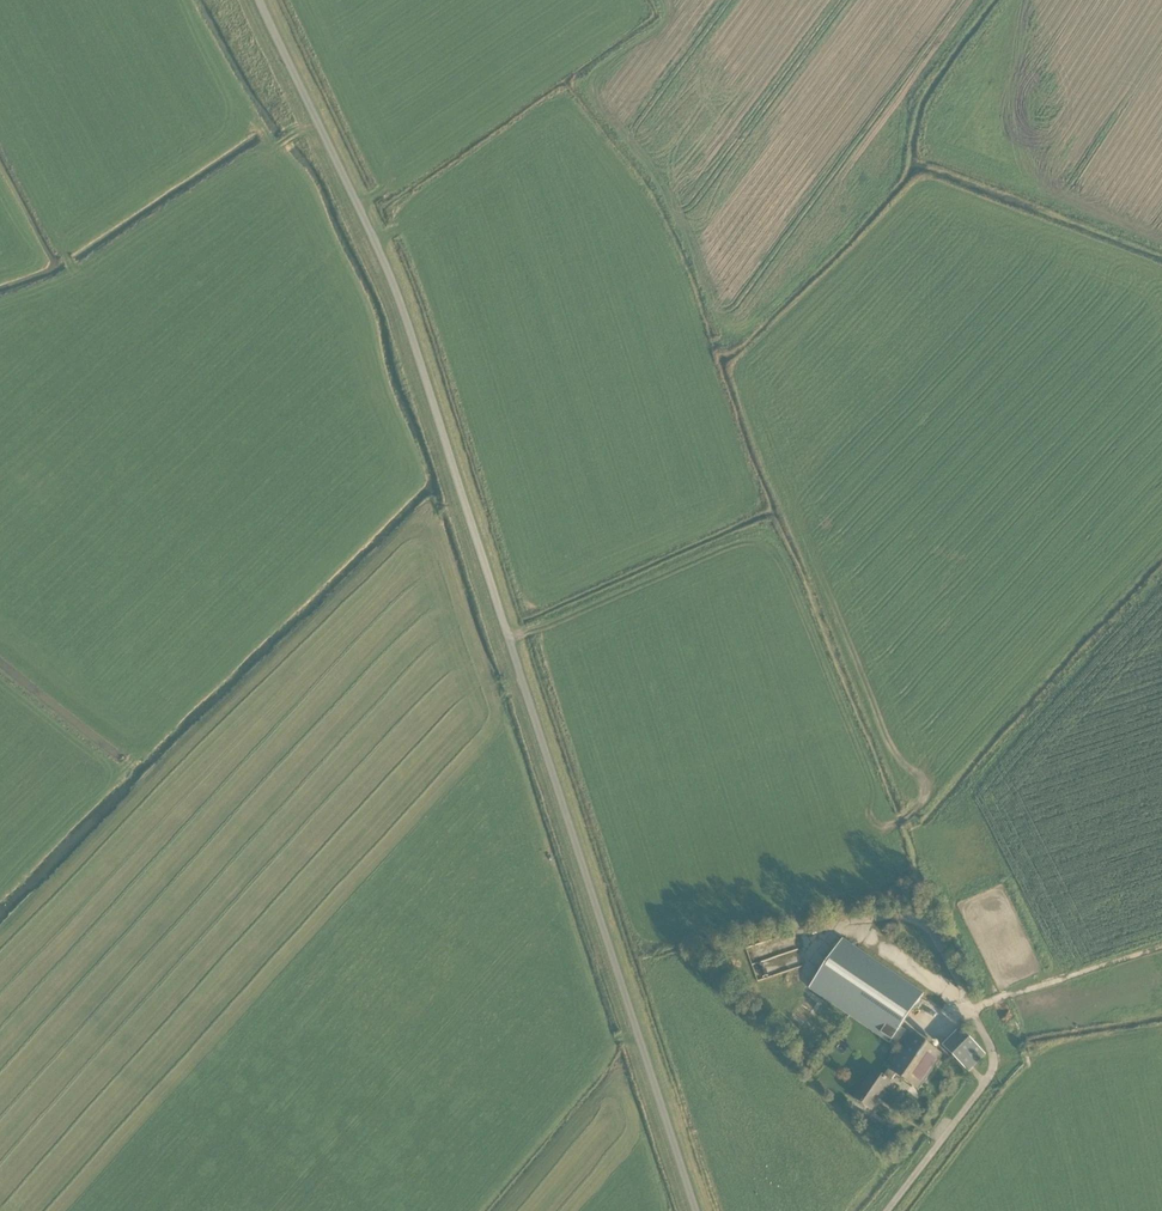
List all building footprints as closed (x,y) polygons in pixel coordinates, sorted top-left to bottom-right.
[(919,1092),(943,1057),(910,1034),(901,1028),(924,995),(843,940),(810,989),(890,1044),(891,1044),(899,1050),(887,1069),(889,1071),(884,1079),(874,1072),(855,1100),(872,1112),(892,1083),(891,1083),(896,1076),(919,1092)] [(801,949),(752,965),(757,980),(806,965),(801,949)] [(975,1067),(949,1041),(943,1047),(968,1073),(975,1067)] [(819,1072),(828,1062),(824,1058),(814,1067),(819,1072)]
